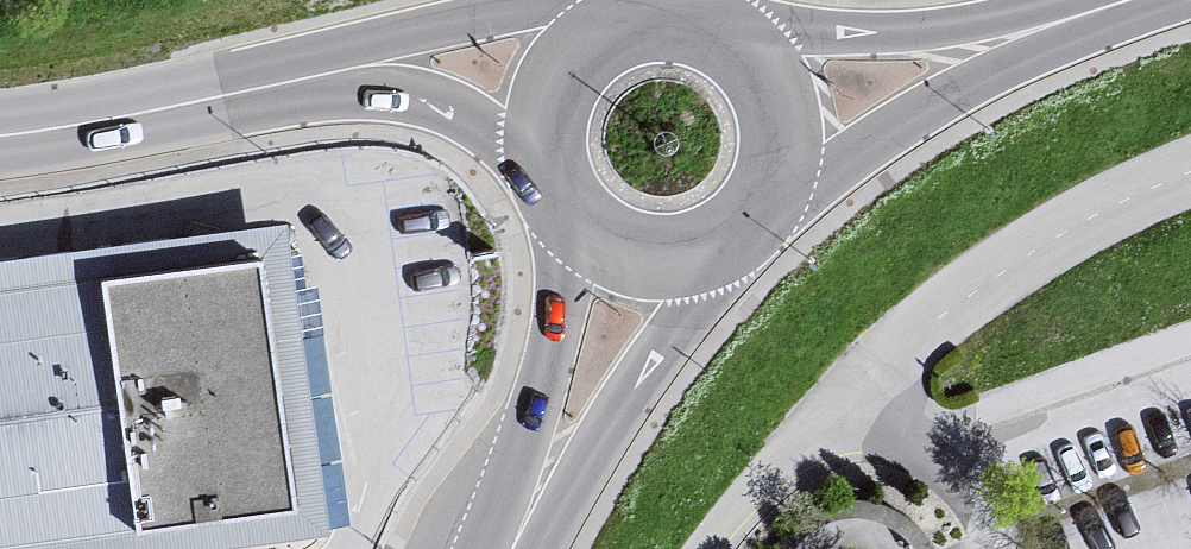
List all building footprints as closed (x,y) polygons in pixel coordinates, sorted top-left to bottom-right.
[(281,225),(0,262),(0,548),(159,548),(324,528),(281,225)]
